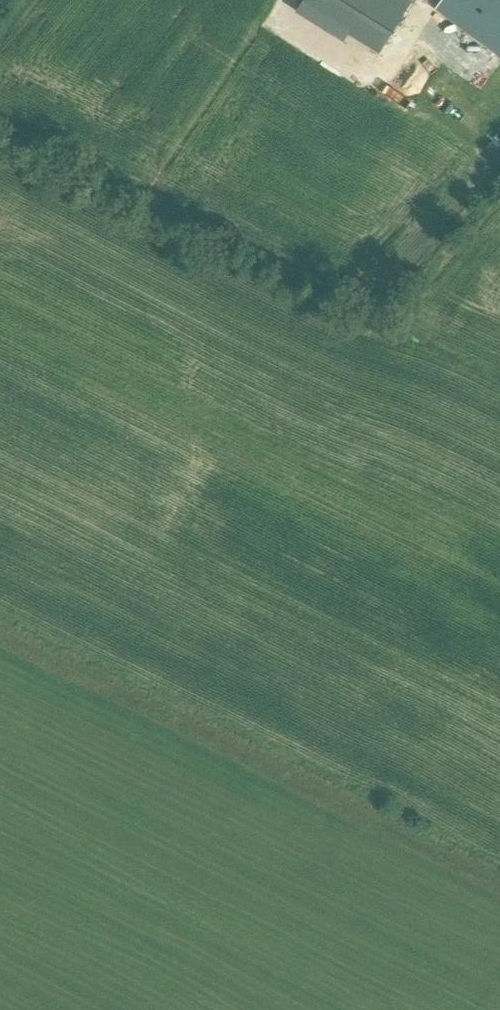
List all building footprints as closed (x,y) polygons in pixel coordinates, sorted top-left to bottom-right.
[(411,2),(407,0),(367,0),(346,33),(379,53),(411,2)]
